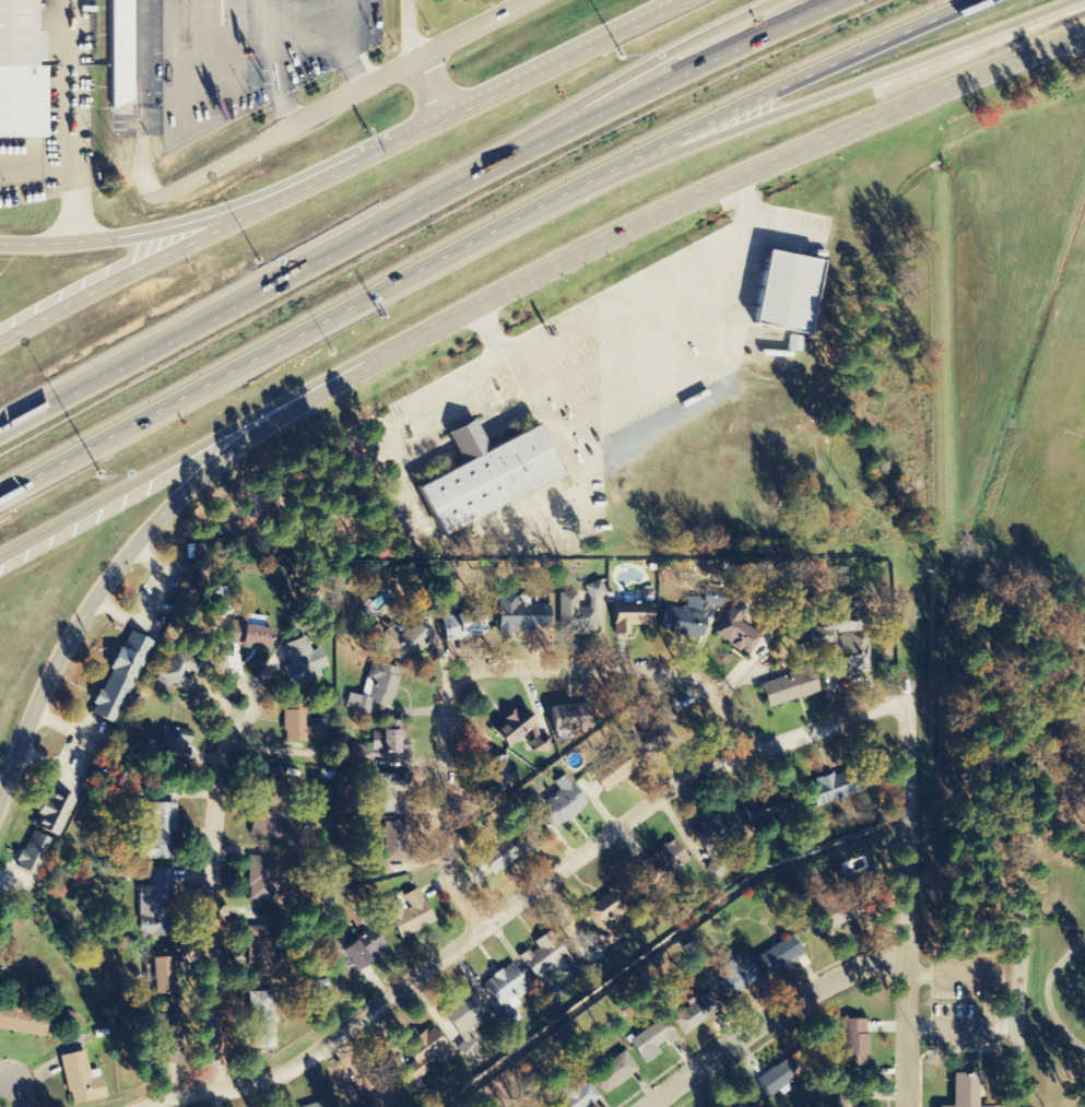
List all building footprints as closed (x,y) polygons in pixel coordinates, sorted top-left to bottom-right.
[(46,140),(46,68),(33,68),(33,62),(40,62),(40,33),(33,33),(33,0),(0,0),(0,140),(46,140)] [(110,111),(131,102),(130,0),(109,0),(110,111)] [(762,250),(746,322),(800,334),(815,261),(762,250)] [(786,350),(799,352),(801,337),(788,335),(786,350)] [(446,435),(460,462),(412,487),(438,537),(556,474),(530,424),(484,448),(471,422),(446,435)] [(582,587),(589,601),(605,594),(599,580),(582,587)] [(558,594),(557,633),(568,633),(568,635),(587,636),(587,631),(595,631),(595,610),(576,609),(576,594),(558,594)] [(497,597),(497,635),(511,635),(511,633),(535,633),(536,628),(549,628),(549,607),(516,605),(517,597),(497,597)] [(613,635),(628,635),(628,626),(649,626),(649,603),(610,603),(610,620),(613,620),(613,635)] [(663,607),(659,632),(701,639),(706,615),(663,607)] [(439,620),(446,644),(485,634),(479,610),(439,620)] [(727,614),(713,635),(730,645),(728,647),(739,653),(741,650),(747,655),(759,635),(727,614)] [(231,621),(227,643),(238,645),(238,647),(266,652),(270,631),(249,627),(250,624),(231,621)] [(375,638),(404,668),(433,638),(414,621),(399,636),(388,625),(375,638)] [(129,633),(121,649),(117,647),(106,670),(111,672),(102,692),(97,690),(91,705),(93,706),(89,716),(114,728),(153,644),(129,633)] [(822,647),(827,674),(849,670),(850,675),(874,671),(868,638),(822,647)] [(319,647),(282,660),(294,696),(323,686),(318,670),(327,667),(319,647)] [(173,650),(165,667),(161,664),(155,675),(185,692),(191,680),(185,676),(188,671),(194,674),(200,664),(173,650)] [(370,662),(367,680),(372,681),(368,697),(349,692),(344,708),(369,715),(373,703),(390,708),(400,670),(370,662)] [(758,686),(766,710),(822,691),(814,668),(758,686)] [(284,699),(283,709),(281,709),(281,733),(283,733),(283,742),(323,742),(323,720),(306,719),(307,699),(284,699)] [(546,709),(550,733),(597,728),(593,704),(546,709)] [(621,734),(644,766),(676,742),(667,729),(677,720),(665,704),(653,713),(657,718),(638,732),(633,726),(621,734)] [(490,733),(506,752),(536,725),(520,706),(490,733)] [(162,728),(156,759),(187,765),(190,750),(180,749),(181,744),(188,746),(191,733),(162,728)] [(372,731),(372,752),(382,752),(382,763),(403,763),(403,755),(409,755),(409,739),(397,739),(397,731),(372,731)] [(589,775),(603,793),(635,768),(621,750),(589,775)] [(481,757),(481,793),(508,792),(507,757),(481,757)] [(805,784),(814,810),(880,789),(871,763),(805,784)] [(527,800),(550,832),(588,805),(565,774),(553,782),(558,790),(543,801),(538,792),(527,800)] [(370,775),(370,813),(394,813),(394,792),(410,792),(410,775),(370,775)] [(257,778),(248,836),(278,840),(280,825),(276,825),(282,781),(257,778)] [(52,791),(46,806),(39,804),(34,817),(38,820),(34,829),(58,840),(75,801),(52,791)] [(738,803),(745,826),(783,814),(777,797),(758,802),(756,797),(738,803)] [(142,804),(142,821),(154,821),(155,846),(142,846),(142,861),(178,861),(178,804),(142,804)] [(699,825),(700,828),(692,832),(703,853),(730,840),(731,844),(744,837),(729,806),(712,814),(715,817),(699,825)] [(385,824),(385,856),(409,856),(408,824),(385,824)] [(481,859),(494,878),(543,843),(530,824),(481,859)] [(32,834),(14,871),(37,882),(55,845),(32,834)] [(636,865),(652,888),(688,861),(672,839),(636,865)] [(705,872),(719,880),(728,863),(714,855),(705,872)] [(247,857),(245,887),(248,887),(247,900),(269,902),(271,882),(285,883),(286,882),(309,883),(310,861),(247,857)] [(373,859),(372,874),(389,874),(389,859),(373,859)] [(151,870),(151,886),(138,885),(137,938),(172,939),(172,933),(178,933),(178,885),(176,885),(176,870),(151,870)] [(69,874),(68,885),(92,887),(93,876),(69,874)] [(382,907),(401,940),(434,921),(416,890),(403,897),(409,908),(403,910),(398,898),(382,907)] [(581,909),(598,932),(592,937),(602,951),(617,940),(604,921),(611,917),(615,925),(627,916),(611,893),(595,904),(593,900),(581,909)] [(804,914),(814,937),(856,919),(846,896),(804,914)] [(231,925),(229,979),(279,979),(280,959),(263,959),(263,925),(231,925)] [(517,957),(535,984),(553,970),(556,975),(574,963),(550,929),(533,941),(538,949),(531,954),(528,950),(517,957)] [(339,951),(353,971),(376,955),(378,959),(389,951),(374,930),(356,942),(355,940),(339,951)] [(754,958),(765,977),(802,954),(789,933),(780,939),(782,942),(754,958)] [(712,963),(723,978),(709,987),(717,999),(730,990),(733,996),(759,977),(742,952),(732,958),(728,953),(712,963)] [(148,959),(149,996),(173,994),(170,958),(148,959)] [(481,986),(495,1009),(527,989),(511,965),(500,971),(499,969),(490,975),(492,978),(481,986)] [(441,1013),(465,1044),(457,1049),(465,1060),(483,1049),(473,1035),(469,1038),(465,1034),(472,1028),(474,1033),(494,1018),(474,990),(462,999),(461,997),(451,1003),(453,1005),(441,1013)] [(707,992),(670,1020),(683,1037),(719,1010),(707,992)] [(248,993),(248,1050),(273,1050),(273,993),(248,993)] [(43,1038),(47,1014),(0,1006),(0,1031),(43,1038)] [(626,1043),(644,1067),(660,1055),(656,1047),(664,1041),(668,1046),(676,1039),(661,1017),(626,1043)] [(841,1021),(842,1068),(870,1068),(870,1035),(866,1035),(865,1021),(841,1021)] [(408,1044),(421,1063),(431,1056),(439,1067),(453,1056),(434,1028),(428,1033),(426,1031),(408,1044)] [(58,1057),(69,1106),(106,1098),(102,1076),(90,1080),(84,1051),(58,1057)] [(589,1075),(603,1095),(637,1071),(623,1051),(589,1075)] [(747,1086),(762,1105),(799,1077),(786,1060),(776,1068),(775,1067),(747,1086)] [(952,1104),(939,1104),(939,1106),(995,1106),(995,1103),(978,1103),(979,1072),(952,1072),(952,1104)] [(565,1098),(553,1106),(588,1106),(600,1098),(587,1082),(577,1090),(568,1077),(556,1086),(565,1098)] [(401,1082),(377,1090),(381,1105),(374,1106),(408,1106),(401,1082)]
